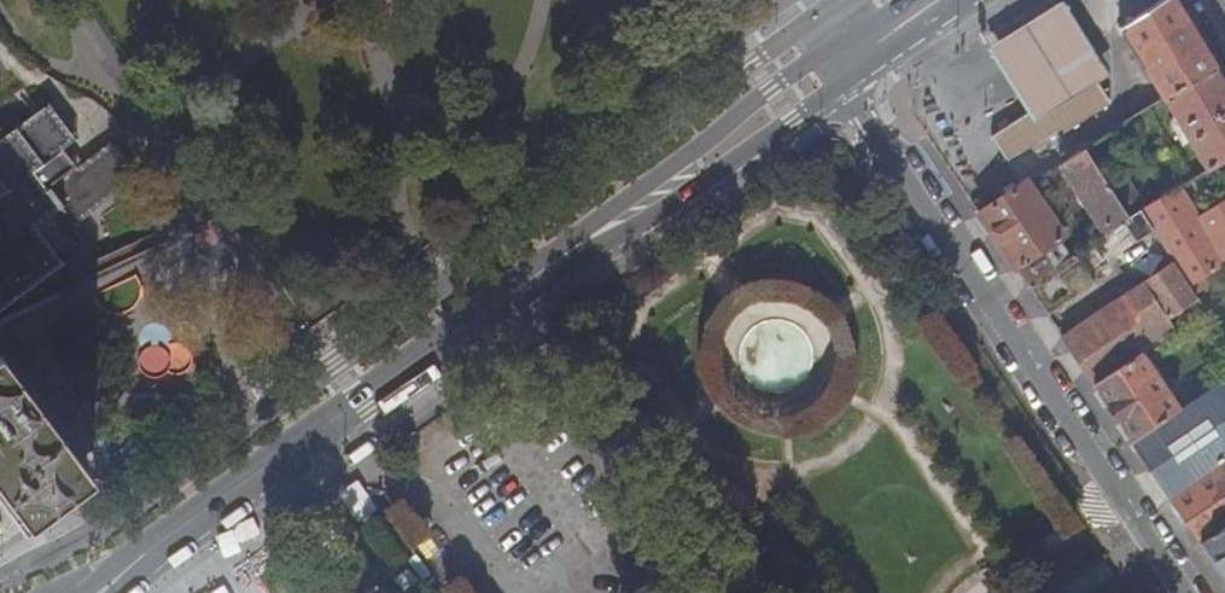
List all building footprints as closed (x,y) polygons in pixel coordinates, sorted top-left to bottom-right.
[(1173,0),(1165,0),(1121,29),(1164,101),(1214,67),(1173,0)] [(1030,115),(1092,75),(1066,33),(1052,11),(990,50),(1003,72),(1030,115)] [(1164,101),(1207,172),(1224,161),(1224,85),(1214,67),(1164,101)] [(1030,115),(992,138),(1006,161),(1047,143),(1064,133),(1065,134),(1111,106),(1092,75),(1030,115)] [(6,134),(62,210),(63,209),(77,228),(145,179),(118,139),(83,164),(68,144),(76,138),(49,104),(6,134)] [(84,276),(88,273),(95,267),(57,214),(62,210),(6,134),(0,126),(0,340),(84,276)] [(1129,219),(1086,152),(1061,167),(1093,218),(1104,236),(1129,219)] [(1061,167),(1031,188),(1064,238),(1093,218),(1061,167)] [(1179,189),(1195,179),(1189,168),(1148,193),(1155,203),(1179,189)] [(1027,183),(980,215),(1029,288),(1070,259),(1059,241),(1064,238),(1031,188),(1027,183)] [(1154,232),(1174,263),(1190,288),(1224,267),(1224,202),(1198,219),(1179,189),(1155,203),(1141,213),(1154,232)] [(1070,259),(1029,288),(1048,315),(1094,285),(1088,276),(1154,232),(1141,213),(1129,219),(1104,236),(1070,259)] [(1121,298),(1063,338),(1094,385),(1141,354),(1145,351),(1180,327),(1172,314),(1192,302),(1199,314),(1205,310),(1190,288),(1174,263),(1155,275),(1151,270),(1135,281),(1135,283),(1118,294),(1121,298)] [(1141,354),(1164,387),(1168,385),(1145,351),(1141,354)] [(1141,354),(1094,385),(1132,441),(1179,409),(1164,387),(1141,354)] [(35,523),(88,486),(0,368),(0,475),(35,523)] [(1179,409),(1132,441),(1170,498),(1224,461),(1224,379),(1179,409)] [(1170,498),(1202,545),(1224,529),(1224,461),(1170,498)] [(1224,579),(1224,529),(1202,545),(1224,579)] [(225,592),(217,578),(192,592),(223,592),(225,592)]
